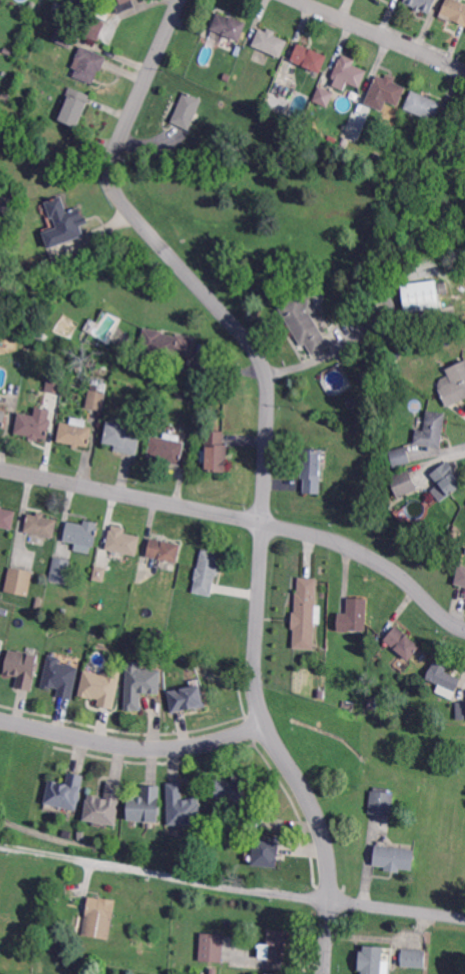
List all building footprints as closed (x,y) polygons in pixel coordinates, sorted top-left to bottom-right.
[(72,4),(74,0),(94,0),(89,12),(72,4)] [(121,2),(120,0),(133,0),(136,7),(119,15),(114,4),(121,2)] [(404,3),(405,0),(436,0),(430,14),(404,3)] [(439,17),(446,0),(457,0),(464,4),(464,26),(453,21),(452,23),(439,17)] [(107,21),(92,15),(95,7),(110,12),(107,21)] [(240,42),(211,29),(218,12),(247,25),(240,42)] [(98,41),(81,34),(89,16),(106,23),(98,41)] [(277,32),(275,36),(288,41),(281,58),(252,46),(260,29),(267,32),(268,28),(277,32)] [(320,74),(291,61),(298,44),(327,57),(320,74)] [(104,69),(101,68),(95,83),(76,75),(79,68),(74,66),(82,45),(109,56),(104,69)] [(10,56),(3,53),(5,48),(12,51),(10,56)] [(360,88),(348,82),(344,91),(332,86),(335,80),(332,78),(343,55),(355,61),(353,65),(367,71),(360,88)] [(394,83),(406,88),(398,106),(385,100),(382,108),(367,102),(371,94),(368,93),(377,75),(385,78),(387,74),(396,78),(394,83)] [(78,128),(59,120),(68,99),(64,97),(69,86),(91,96),(78,128)] [(328,107),(313,101),(319,86),(334,93),(328,107)] [(434,123),(403,110),(412,90),(442,104),(434,123)] [(9,103),(0,99),(3,95),(11,99),(9,103)] [(188,135),(169,127),(182,96),(201,104),(188,135)] [(345,148),(340,146),(343,137),(349,139),(345,148)] [(66,212),(78,208),(83,220),(78,221),(83,236),(46,249),(40,233),(55,228),(51,219),(49,219),(43,203),(60,197),(66,212)] [(438,259),(428,259),(428,251),(438,251),(438,259)] [(404,313),(401,285),(436,281),(439,309),(404,313)] [(440,294),(438,283),(446,282),(448,293),(440,294)] [(330,349),(313,359),(305,346),(300,349),(277,309),(300,296),(328,345),(330,349)] [(419,335),(404,335),(404,325),(419,325),(419,335)] [(177,336),(177,335),(195,338),(191,356),(177,354),(177,358),(140,351),(145,328),(164,332),(164,334),(177,336)] [(38,350),(30,348),(31,341),(40,343),(38,350)] [(400,358),(389,358),(390,349),(401,350),(400,358)] [(446,370),(464,361),(464,398),(447,407),(439,390),(452,383),(446,370)] [(61,395),(44,392),(47,376),(64,379),(61,395)] [(103,411),(86,408),(89,390),(106,394),(103,411)] [(49,419),(52,420),(47,440),(39,438),(39,441),(29,439),(29,437),(15,434),(19,413),(34,416),(36,408),(51,411),(49,419)] [(442,447),(415,443),(417,428),(425,429),(428,409),(447,412),(442,447)] [(86,427),(93,429),(89,448),(80,446),(79,448),(72,447),(73,445),(57,442),(61,422),(70,424),(72,418),(87,421),(86,427)] [(136,456),(114,451),(115,445),(103,443),(108,421),(142,429),(136,456)] [(227,473),(206,469),(207,431),(224,432),(224,446),(227,446),(227,473)] [(180,466),(164,463),(165,460),(148,457),(152,436),(185,442),(180,466)] [(395,467),(390,450),(407,445),(412,461),(395,467)] [(327,466),(322,466),(321,495),(304,494),(304,479),(301,479),(301,468),(298,468),(298,459),(301,459),(302,449),(322,450),(322,452),(327,452),(327,466)] [(440,503),(431,491),(438,485),(430,474),(446,463),(463,485),(440,503)] [(397,498),(389,479),(409,470),(417,490),(397,498)] [(14,529),(0,526),(0,503),(5,504),(4,507),(18,510),(14,529)] [(46,516),(59,519),(55,537),(25,531),(29,512),(37,514),(38,510),(47,512),(46,516)] [(97,528),(98,528),(94,547),(63,542),(67,522),(83,525),(84,520),(97,523),(97,528)] [(138,555),(106,549),(111,523),(127,526),(126,532),(142,535),(138,555)] [(179,563),(148,556),(152,537),(183,543),(179,563)] [(222,566),(218,565),(212,595),(194,592),(203,548),(225,553),(222,566)] [(65,585),(49,581),(55,557),(71,561),(65,585)] [(460,563),(464,564),(464,586),(455,583),(460,563)] [(104,582),(93,580),(95,566),(106,568),(104,582)] [(27,598),(2,593),(8,568),(32,573),(27,598)] [(316,649),(295,648),(295,628),(292,628),(293,611),(296,611),(297,592),(299,592),(300,576),(318,577),(316,649)] [(367,631),(339,630),(339,612),(348,613),(348,596),(368,597),(367,631)] [(40,609),(33,608),(35,597),(42,598),(40,609)] [(7,616),(0,613),(0,608),(9,611),(7,616)] [(409,661),(385,639),(398,624),(422,646),(409,661)] [(18,652),(19,651),(41,656),(33,691),(17,688),(19,677),(15,676),(15,677),(3,674),(9,650),(18,652)] [(67,665),(69,664),(73,665),(74,667),(80,668),(73,700),(58,697),(60,689),(52,687),(51,690),(42,688),(49,655),(61,658),(59,663),(67,665)] [(453,698),(437,691),(440,684),(427,678),(436,658),(450,665),(447,670),(462,677),(453,698)] [(144,670),(162,671),(162,695),(154,695),(154,696),(147,696),(147,695),(143,695),(142,711),(136,711),(136,713),(127,713),(127,669),(129,669),(129,663),(140,663),(140,668),(143,668),(144,670)] [(121,679),(122,680),(114,710),(98,706),(100,700),(95,699),(94,700),(79,696),(85,671),(102,675),(104,673),(107,674),(108,670),(122,673),(121,679)] [(202,697),(205,696),(207,708),(195,711),(195,709),(172,714),(168,692),(200,686),(202,697)] [(325,697),(318,696),(318,689),(326,690),(325,697)] [(355,709),(346,707),(347,699),(356,701),(355,709)] [(457,701),(464,701),(464,719),(457,719),(457,701)] [(245,794),(251,796),(249,805),(214,798),(214,797),(211,796),(214,779),(218,780),(218,779),(233,783),(235,771),(249,774),(245,794)] [(81,795),(82,797),(81,801),(79,803),(77,812),(44,804),(50,781),(59,783),(59,784),(62,785),(62,784),(68,785),(70,773),(85,777),(81,795)] [(116,826),(83,820),(86,800),(88,800),(89,795),(100,797),(100,798),(105,799),(108,782),(123,784),(116,826)] [(189,800),(189,798),(200,798),(200,804),(202,804),(202,825),(169,825),(168,783),(184,783),(184,800),(189,800)] [(160,823),(135,822),(135,821),(127,821),(127,796),(144,796),(144,787),(160,787),(160,823)] [(392,815),(369,812),(372,789),(395,792),(392,815)] [(263,830),(246,826),(250,809),(266,813),(263,830)] [(71,840),(63,838),(64,831),(72,833),(71,840)] [(278,837),(253,836),(252,866),(277,866),(278,837)] [(413,869),(401,868),(401,872),(386,870),(387,866),(374,864),(377,844),(416,849),(413,869)] [(99,899),(99,897),(117,901),(113,921),(109,940),(82,935),(89,897),(99,899)] [(292,961),(268,960),(270,928),(294,929),(292,961)] [(222,962),(199,961),(201,933),(224,934),(222,962)] [(391,959),(390,973),(364,973),(364,970),(359,969),(360,949),(365,950),(365,944),(385,946),(384,959),(391,959)] [(424,968),(401,966),(402,949),(425,951),(424,968)]
